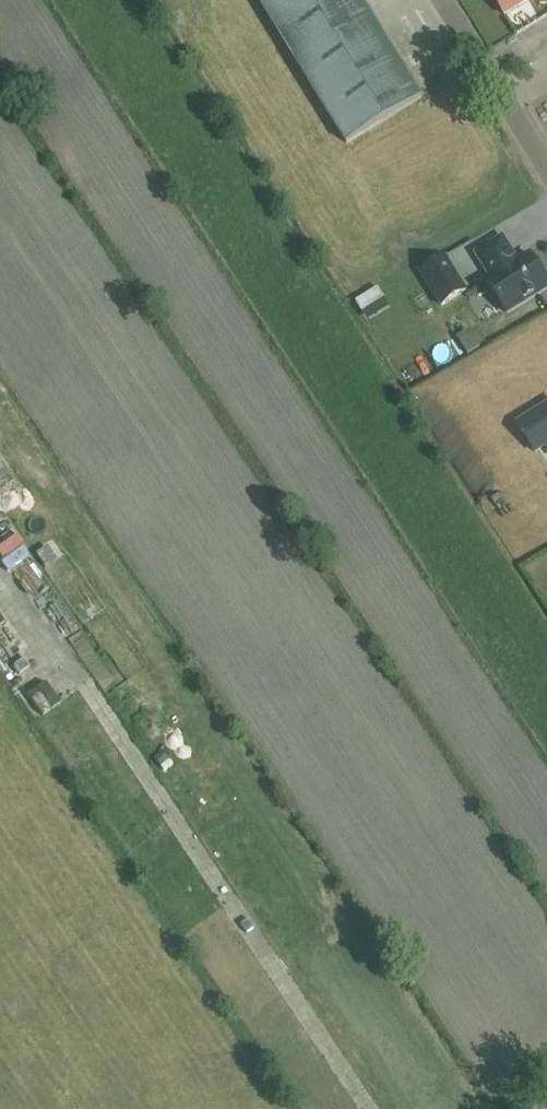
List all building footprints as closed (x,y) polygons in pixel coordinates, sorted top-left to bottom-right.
[(422,97),(362,0),(258,0),(346,144),(422,97)] [(506,16),(533,0),(496,0),(506,16)] [(502,237),(476,253),(491,277),(487,280),(507,312),(546,287),(546,282),(530,254),(517,261),(502,237)] [(444,257),(420,272),(441,305),(465,290),(444,257)] [(384,297),(378,287),(356,300),(362,311),(384,297)] [(518,424),(536,452),(546,444),(546,405),(518,424)] [(30,503),(6,510),(12,531),(37,524),(30,503)] [(10,550),(0,535),(0,556),(10,550)] [(0,568),(0,570),(6,584),(17,580),(10,563),(0,568)] [(151,818),(135,836),(142,843),(158,825),(151,818)]
